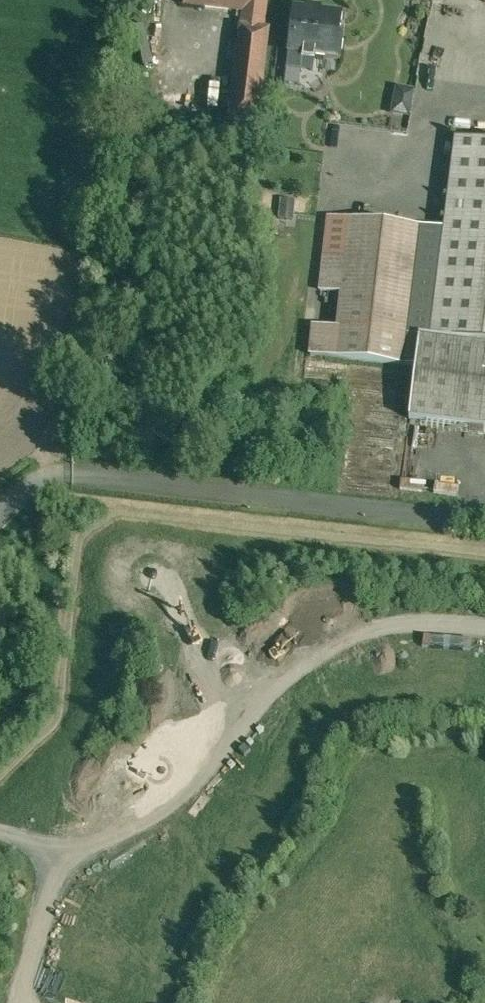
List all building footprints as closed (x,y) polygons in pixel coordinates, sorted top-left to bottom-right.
[(185,3),(204,5),(204,6),(244,10),(242,27),(240,27),(228,122),(255,125),(268,30),(262,30),(266,0),(186,0),(185,3)] [(341,16),(319,13),(320,9),(306,7),(305,11),(293,10),(288,53),(303,55),(302,59),(314,61),(315,56),(340,60),(343,38),(339,37),(341,16)] [(144,24),(131,26),(138,66),(151,63),(144,24)] [(385,113),(406,118),(412,89),(391,84),(385,113)] [(457,138),(432,338),(429,338),(429,339),(484,347),(484,142),(457,138)] [(416,227),(350,219),(346,259),(324,256),(320,291),(342,294),(337,329),(314,326),(310,356),(415,368),(419,338),(404,336),(412,260),(416,227)] [(419,338),(415,368),(409,420),(484,429),(484,347),(429,339),(419,338)] [(409,391),(344,384),(333,492),(397,498),(409,391)]
